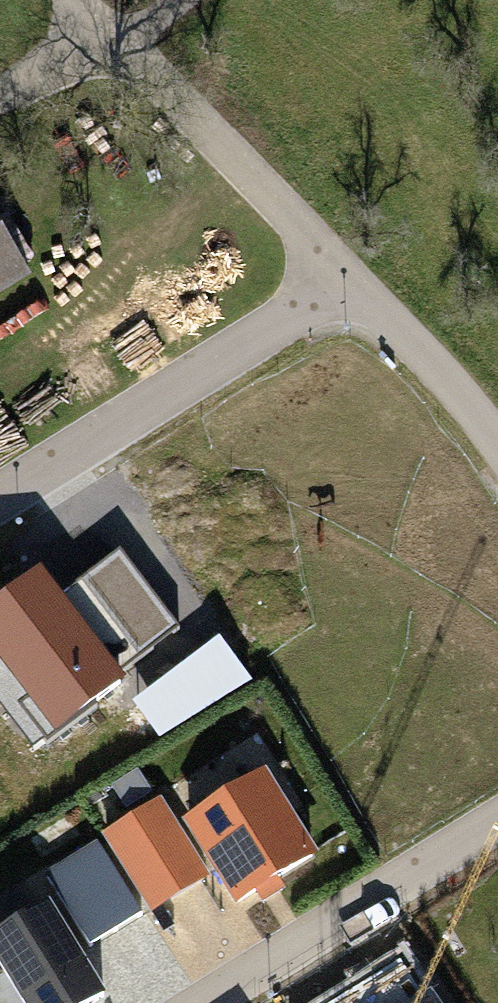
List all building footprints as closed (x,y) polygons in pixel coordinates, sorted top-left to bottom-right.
[(33,279),(0,227),(0,299),(33,279)] [(0,593),(0,660),(55,728),(176,630),(114,554),(61,598),(34,565),(0,593)] [(261,770),(178,821),(231,906),(314,854),(261,770)] [(158,798),(99,835),(148,914),(207,877),(158,798)] [(95,841),(42,874),(86,945),(140,912),(95,841)] [(0,928),(0,974),(18,1002),(85,1002),(101,993),(44,901),(0,928)]
